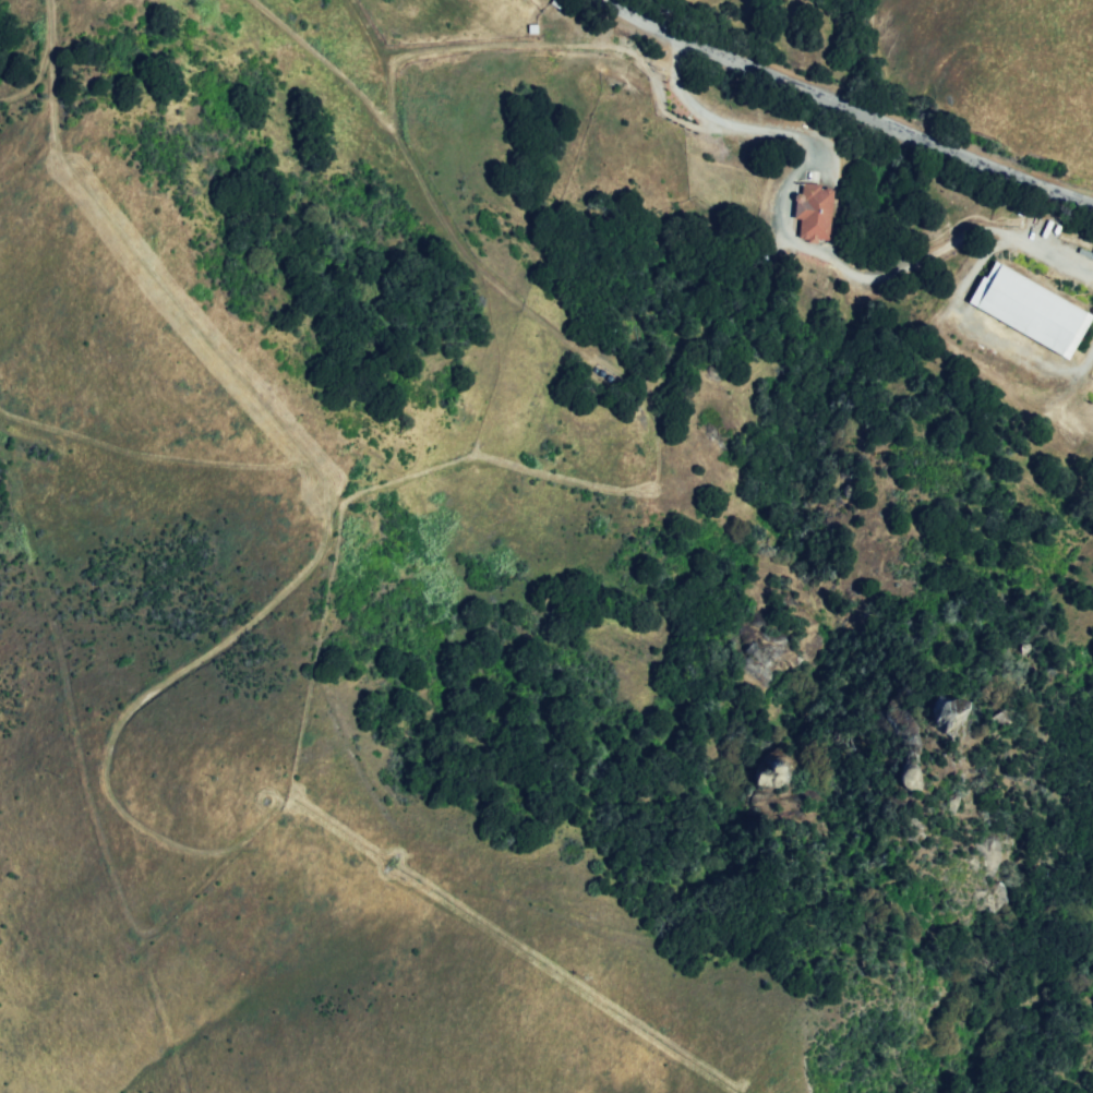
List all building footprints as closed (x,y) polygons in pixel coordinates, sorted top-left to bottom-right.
[(830,189),(828,242),(797,240),(798,188),(830,189)] [(999,267),(1092,316),(1092,318),(1073,357),(978,308),(999,267)] [(932,711),(928,732),(962,737),(967,703),(946,699),(944,713),(932,711)]
